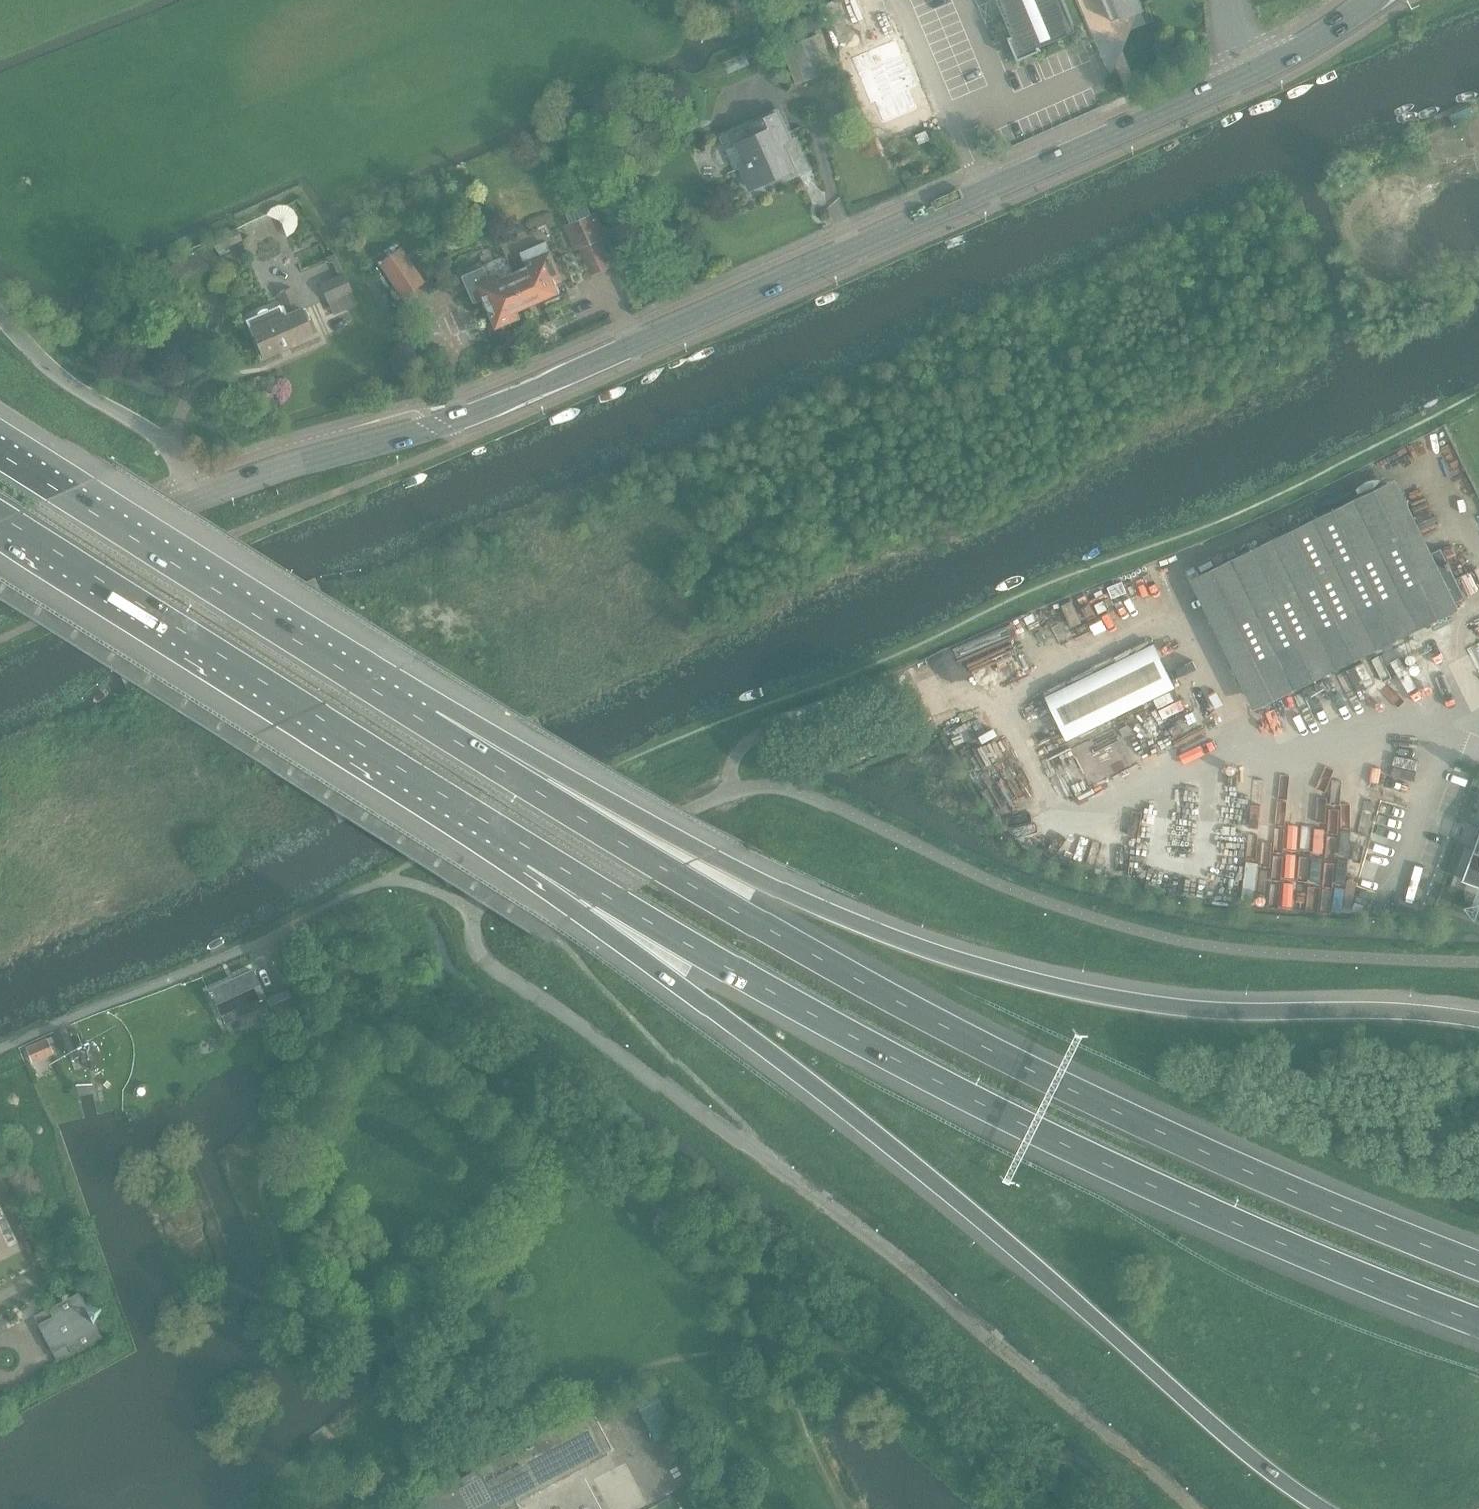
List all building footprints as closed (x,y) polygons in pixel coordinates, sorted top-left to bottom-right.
[(1064,0),(997,0),(1012,36),(1010,37),(1009,36),(1008,37),(1018,60),(1041,50),(1041,49),(1040,50),(1039,47),(1077,32),(1064,0)] [(1111,21),(1122,16),(1123,18),(1142,11),(1137,0),(1103,0),(1111,21)] [(810,18),(809,17),(797,21),(798,22),(802,35),(814,31),(810,18)] [(821,35),(782,49),(795,84),(834,69),(821,35)] [(879,53),(864,59),(872,76),(879,73),(891,102),(883,104),(892,126),(926,112),(918,93),(925,90),(912,57),(885,68),(879,53)] [(739,143),(728,148),(737,168),(741,166),(751,188),(774,178),(772,173),(795,163),(783,138),(791,135),(780,111),(753,124),(758,135),(739,143)] [(414,204),(410,196),(400,200),(403,209),(414,204)] [(584,247),(596,273),(613,265),(591,215),(566,226),(576,250),(584,247)] [(237,228),(211,240),(217,253),(243,241),(237,228)] [(558,272),(549,253),(545,243),(520,254),(526,268),(509,275),(523,306),(542,298),(543,300),(560,293),(551,275),(558,272)] [(402,296),(422,282),(400,248),(379,262),(402,296)] [(514,310),(523,306),(509,275),(500,279),(499,277),(489,281),(483,267),(464,275),(475,301),(484,297),(486,302),(488,301),(498,324),(516,316),(514,310)] [(340,276),(319,285),(326,302),(350,291),(343,274),(340,276)] [(281,347),(314,332),(295,286),(275,293),(283,311),(282,312),(278,304),(267,309),(266,308),(264,308),(261,308),(259,310),(257,311),(256,313),(256,314),(245,319),(248,326),(263,362),(284,353),(281,347)] [(1446,607),(1464,598),(1440,549),(1422,558),(1386,485),(1201,576),(1263,705),(1449,614),(1446,607)] [(1153,644),(1046,696),(1067,740),(1175,688),(1153,644)] [(1462,880),(1478,886),(1478,835),(1462,880)] [(264,996),(253,970),(234,979),(235,980),(209,992),(211,996),(213,995),(221,1015),(264,996)] [(267,999),(272,1012),(294,1002),(288,989),(267,999)] [(52,1053),(49,1045),(53,1043),(51,1037),(26,1048),(32,1061),(52,1053)] [(101,1056),(101,1053),(100,1050),(99,1047),(97,1045),(95,1042),(92,1041),(89,1040),(86,1040),(83,1041),(80,1042),(78,1044),(76,1047),(75,1050),(74,1053),(74,1056),(75,1059),(77,1061),(79,1064),(81,1065),(84,1066),(87,1067),(90,1067),(93,1066),(96,1064),(98,1062),(100,1059),(101,1056)] [(96,1327),(102,1308),(83,1302),(78,1292),(32,1316),(56,1360),(101,1336),(96,1327)] [(550,1484),(547,1480),(555,1477),(557,1481),(607,1454),(585,1412),(478,1468),(478,1469),(470,1474),(483,1499),(492,1494),(499,1508),(503,1508),(550,1484)] [(476,1503),(483,1499),(470,1474),(408,1508),(407,1507),(403,1508),(476,1508),(478,1508),(476,1503)]
